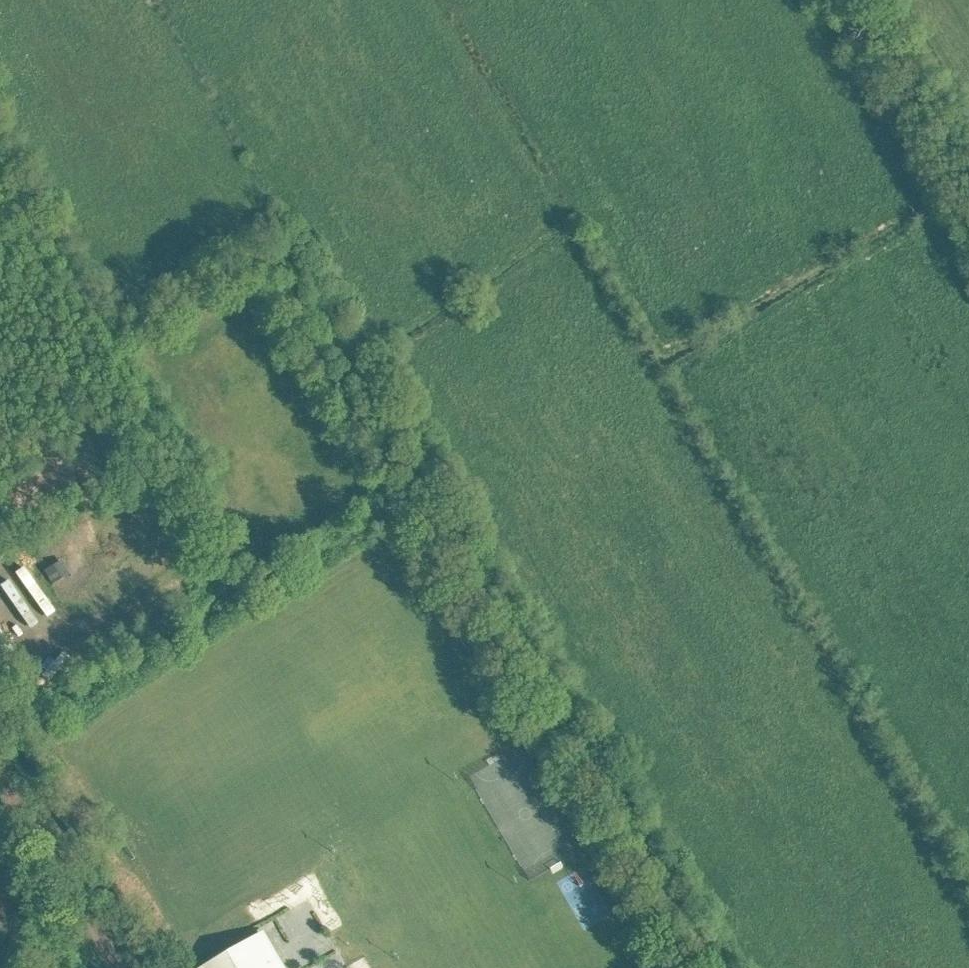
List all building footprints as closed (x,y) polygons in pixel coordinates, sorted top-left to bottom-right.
[(53,580),(70,572),(64,559),(47,567),(53,580)] [(10,625),(18,619),(0,594),(0,611),(10,625)] [(3,948),(10,923),(0,920),(0,947),(3,948)] [(262,936),(234,952),(235,953),(221,962),(220,960),(207,967),(281,967),(262,936)]
